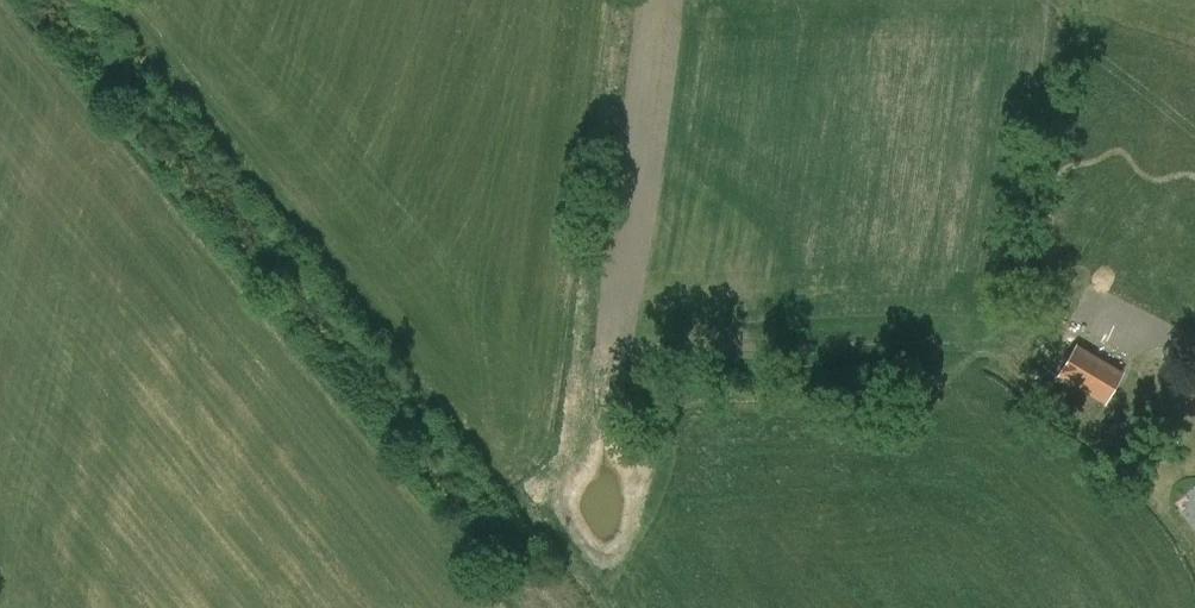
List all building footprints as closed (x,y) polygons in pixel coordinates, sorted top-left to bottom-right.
[(1077,346),(1058,377),(1105,406),(1124,374),(1077,346)]
